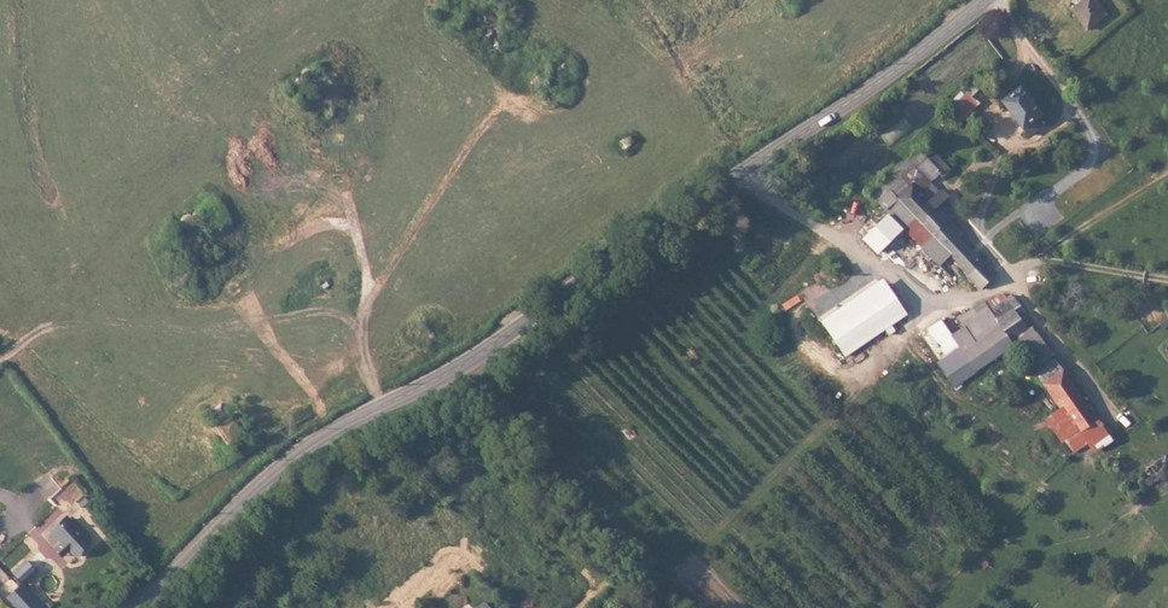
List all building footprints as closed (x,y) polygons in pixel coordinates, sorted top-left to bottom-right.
[(1088,0),(1064,0),(1055,7),(1072,26),(1094,7),(1088,0)] [(952,84),(960,92),(972,80),(964,72),(952,84)] [(1027,123),(1024,119),(1020,114),(1029,108),(1007,78),(988,93),(1017,132),(1027,123)] [(905,143),(858,184),(921,254),(933,244),(952,266),(948,270),(966,288),(980,276),(944,236),(949,232),(935,217),(938,215),(928,203),(924,207),(915,197),(919,194),(926,187),(916,176),(926,167),(929,170),(936,164),(922,149),(915,155),(905,143)] [(915,197),(924,207),(928,203),(919,194),(915,197)] [(991,312),(1009,302),(1005,296),(987,306),(991,312)] [(991,314),(999,326),(1018,314),(1022,311),(1014,299),(1009,302),(991,312),(991,314)] [(977,369),(1011,347),(999,326),(991,314),(991,312),(987,306),(985,303),(959,318),(964,327),(952,335),(962,352),(964,350),(977,369)] [(999,326),(1011,347),(1031,335),(1018,314),(999,326)] [(952,335),(941,318),(921,331),(942,364),(962,352),(952,335)] [(1031,335),(1011,347),(1041,398),(1062,383),(1031,335)] [(942,364),(939,366),(951,385),(977,369),(964,350),(962,352),(942,364)] [(1062,383),(1041,398),(1058,419),(1077,406),(1063,383),(1062,383)] [(210,431),(229,454),(240,447),(245,447),(252,441),(231,412),(224,411),(218,405),(210,411),(212,419),(210,431)] [(1077,406),(1058,419),(1076,439),(1092,430),(1077,406)] [(1076,439),(1058,419),(1044,428),(1058,450),(1073,441),(1076,439)] [(1092,430),(1076,439),(1085,450),(1093,461),(1106,452),(1092,430)] [(1073,441),(1081,454),(1085,450),(1076,439),(1073,441)] [(1085,450),(1081,454),(1088,465),(1093,461),(1085,450)] [(1137,476),(1146,487),(1167,470),(1167,455),(1166,453),(1137,476)] [(64,506),(61,508),(80,531),(84,528),(64,506)] [(80,531),(61,508),(47,520),(55,529),(62,538),(68,546),(83,534),(80,531)] [(62,538),(55,529),(46,537),(53,545),(62,538)] [(452,607),(477,607),(482,604),(472,592),(463,599),(462,599),(452,607)]
